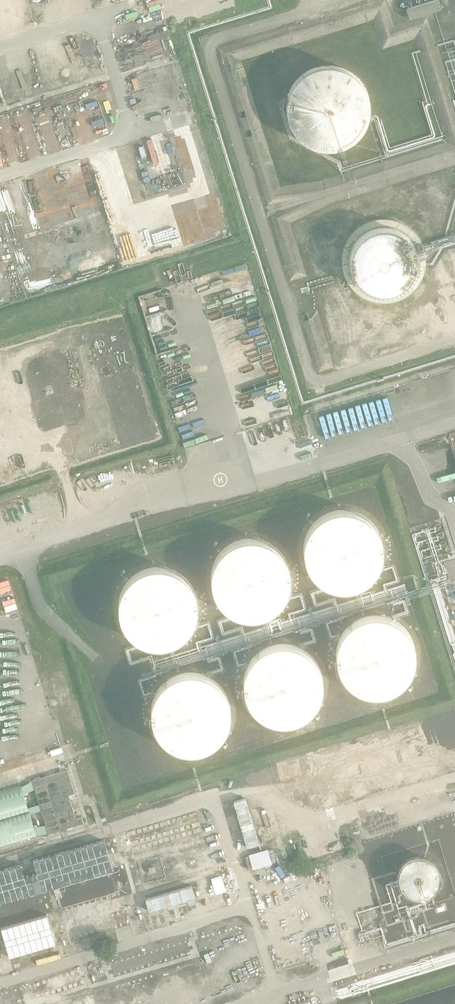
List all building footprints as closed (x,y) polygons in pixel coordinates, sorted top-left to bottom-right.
[(406,9),(409,19),(442,9),(439,0),(433,0),(406,9)] [(373,107),(373,101),(372,95),(371,90),(369,85),(366,80),(362,75),(358,71),(353,68),(348,65),(343,63),(337,62),(331,61),(325,62),(320,63),(314,64),(309,67),(304,70),(300,74),(296,79),(293,84),(291,89),(289,94),(288,100),(288,106),(289,112),(290,117),(293,123),(296,128),(299,132),(303,136),(308,139),(313,142),(319,144),(324,145),(330,146),(336,146),(342,144),(347,143),(352,140),(357,137),(361,133),(365,128),(368,124),(370,118),(372,113),(373,107)] [(123,167),(132,163),(126,147),(117,150),(123,167)] [(112,153),(103,155),(107,172),(115,170),(112,153)] [(88,203),(91,214),(99,212),(96,201),(88,203)] [(428,265),(428,259),(428,253),(426,248),(425,242),(422,237),(419,233),(415,229),(411,225),(406,222),(401,219),(395,218),(390,217),(384,217),(378,217),(373,219),(368,221),(363,223),(358,227),(354,231),(351,235),(348,240),(345,245),(344,251),(343,256),(343,262),(344,267),(345,273),(348,278),(351,283),(354,287),(358,291),(363,295),(368,297),(373,299),(378,301),(384,301),(390,301),(395,300),(401,299),(406,296),(411,293),(415,289),(419,285),(422,281),(425,276),(426,270),(428,265)] [(312,578),(322,587),(335,593),(348,594),(362,591),(373,584),(382,573),(386,560),(387,546),(382,533),(374,522),(363,515),(349,511),(336,512),(323,517),(313,527),(306,539),(304,552),(306,566),(312,578)] [(218,606),(228,615),(241,621),(254,622),(268,619),(279,612),(288,601),(293,588),(293,574),(288,561),(280,550),(269,543),(255,539),(242,540),(229,546),(219,555),(212,567),(210,580),(212,594),(218,606)] [(126,636),(136,645),(148,651),(162,652),(175,649),(187,641),(196,631),(200,618),(200,604),(196,591),(188,580),(176,572),(163,569),(149,570),(137,575),(127,584),(120,596),(117,610),(120,623),(126,636)] [(345,684),(355,693),(368,699),(381,700),(395,697),(406,689),(415,679),(420,666),(420,652),(415,639),(407,628),(396,620),(382,617),(369,618),(356,623),(346,632),(339,644),(337,658),(339,671),(345,684)] [(250,714),(260,723),(273,729),(286,730),(300,727),(311,719),(320,709),(325,696),(325,682),(320,669),(312,658),(301,650),(287,647),(274,648),(261,653),(251,662),(244,674),(242,688),(244,701),(250,714)] [(158,742),(168,751),(180,757),(194,758),(207,755),(219,747),(227,737),(232,724),(232,710),(228,697),(220,686),(208,679),(195,675),(181,676),(168,681),(158,691),(152,703),(149,716),(151,730),(158,742)] [(68,770),(33,780),(49,833),(84,823),(82,816),(77,818),(70,795),(75,793),(68,770)] [(0,791),(0,819),(29,810),(21,785),(0,791)] [(0,819),(0,847),(37,836),(29,810),(0,819)] [(453,815),(443,816),(443,825),(454,825),(453,815)] [(0,871),(0,903),(113,869),(104,839),(34,860),(37,873),(25,876),(21,864),(0,871)] [(434,877),(434,874),(433,870),(431,867),(429,864),(425,861),(422,860),(419,859),(415,859),(412,859),(408,861),(406,862),(403,864),(401,867),(399,870),(398,873),(398,877),(398,880),(399,884),(401,887),(404,890),(406,892),(409,894),(413,895),(416,895),(420,895),(423,894),(426,892),(429,890),(431,887),(433,884),(434,881),(434,877)] [(132,968),(190,954),(187,942),(129,957),(132,968)]
